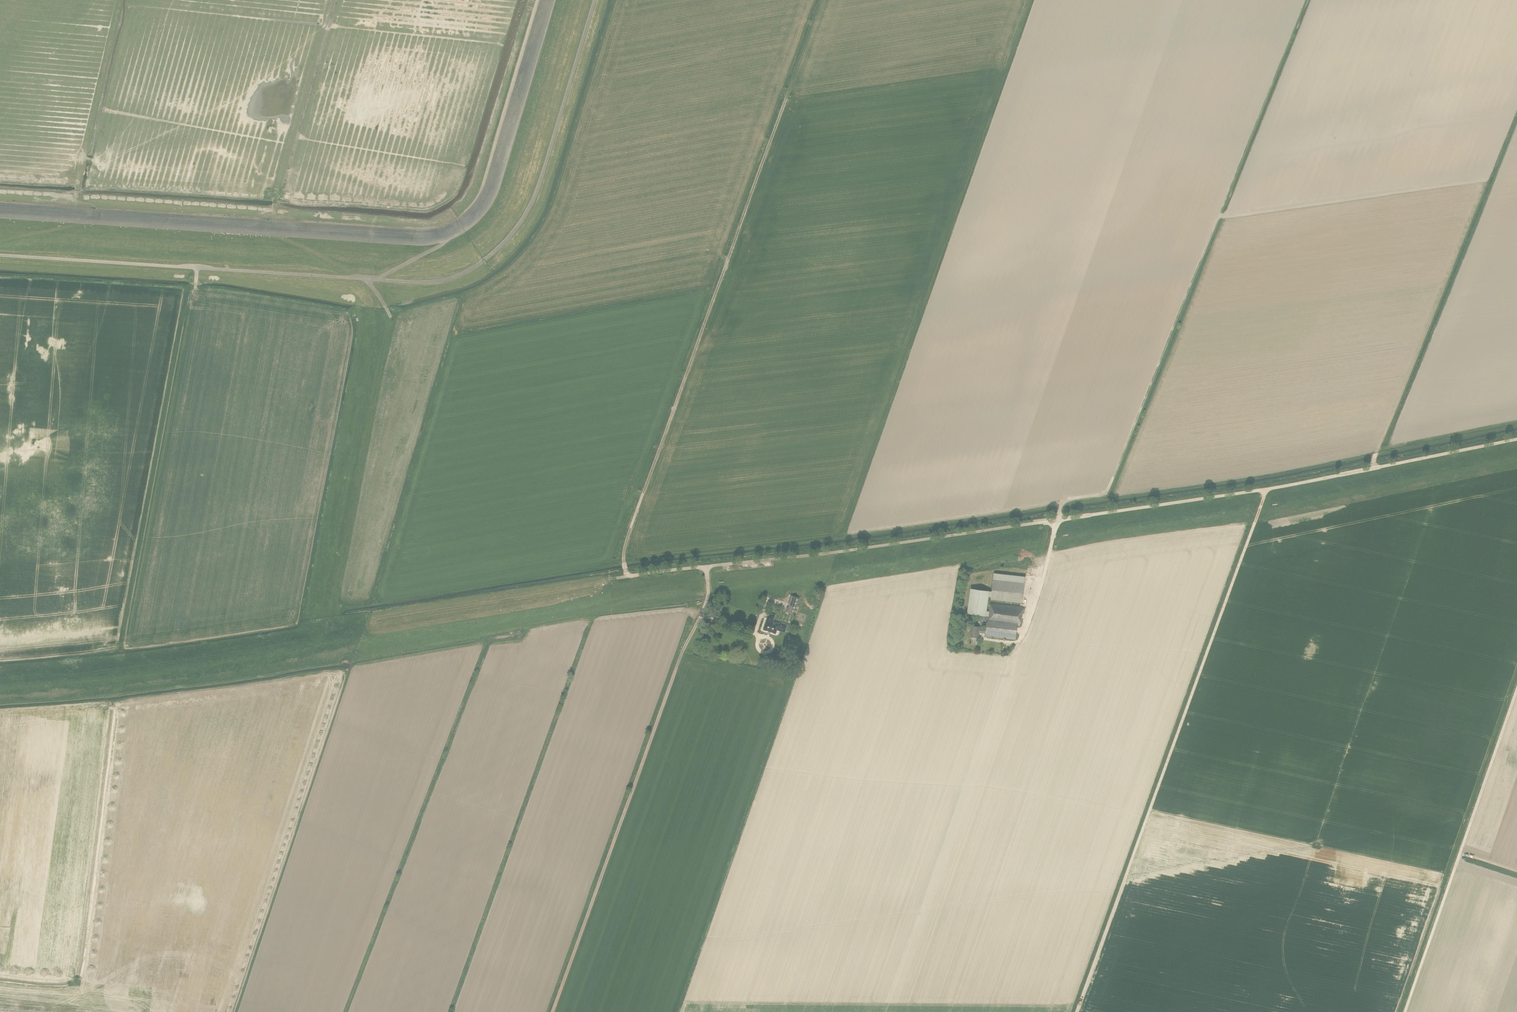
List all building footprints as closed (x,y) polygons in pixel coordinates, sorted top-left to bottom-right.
[(994,573),(993,579),(991,591),(971,588),(967,613),(988,616),(986,627),(971,625),(970,636),(978,637),(978,632),(986,633),(986,635),(1016,639),(1018,625),(1021,625),(1023,608),(990,603),(988,611),(987,611),(989,597),(991,597),(991,599),(1022,603),(1025,576),(994,573)] [(787,606),(785,610),(794,613),(799,598),(790,595),(788,603),(789,603),(788,607),(787,606)] [(775,615),(769,613),(769,615),(768,614),(763,629),(776,633),(777,630),(778,630),(779,628),(785,630),(787,626),(773,621),(775,615)]
